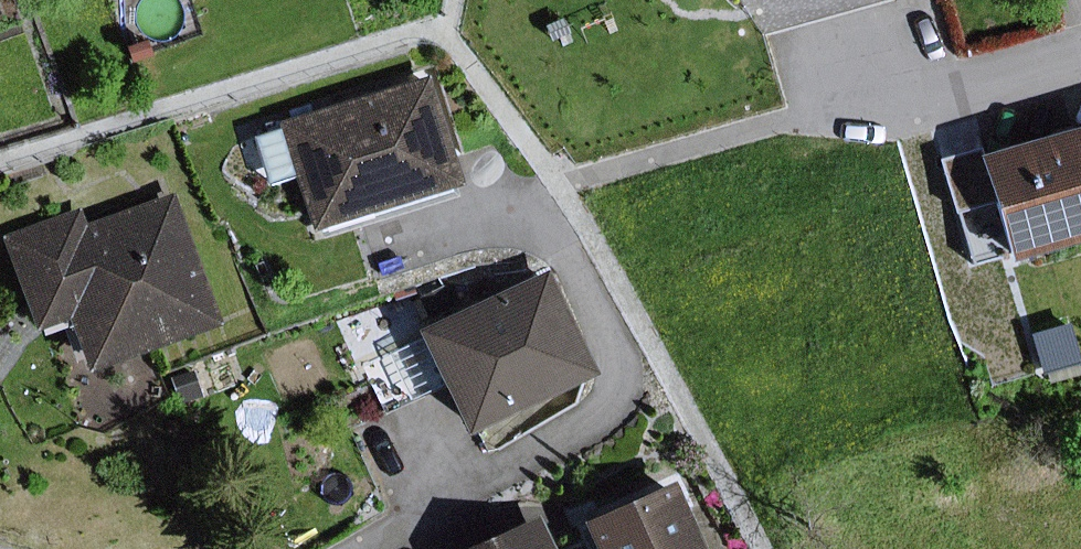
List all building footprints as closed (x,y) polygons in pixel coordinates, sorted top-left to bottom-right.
[(147,55),(142,39),(123,45),(127,61),(147,55)] [(422,77),(273,122),(275,129),(251,136),(266,182),(290,175),(307,230),(455,186),(422,77)] [(1079,126),(971,155),(1000,261),(1080,239),(1080,132),(1079,126)] [(78,208),(0,235),(0,253),(28,333),(61,321),(79,373),(214,326),(168,194),(83,223),(78,208)] [(589,374),(541,270),(407,331),(412,342),(386,354),(407,400),(434,388),(455,435),(589,374)] [(1028,333),(1041,375),(1080,364),(1080,318),(1028,333)] [(665,481),(574,520),(587,548),(695,548),(665,481)] [(535,515),(457,548),(550,548),(535,515)]
